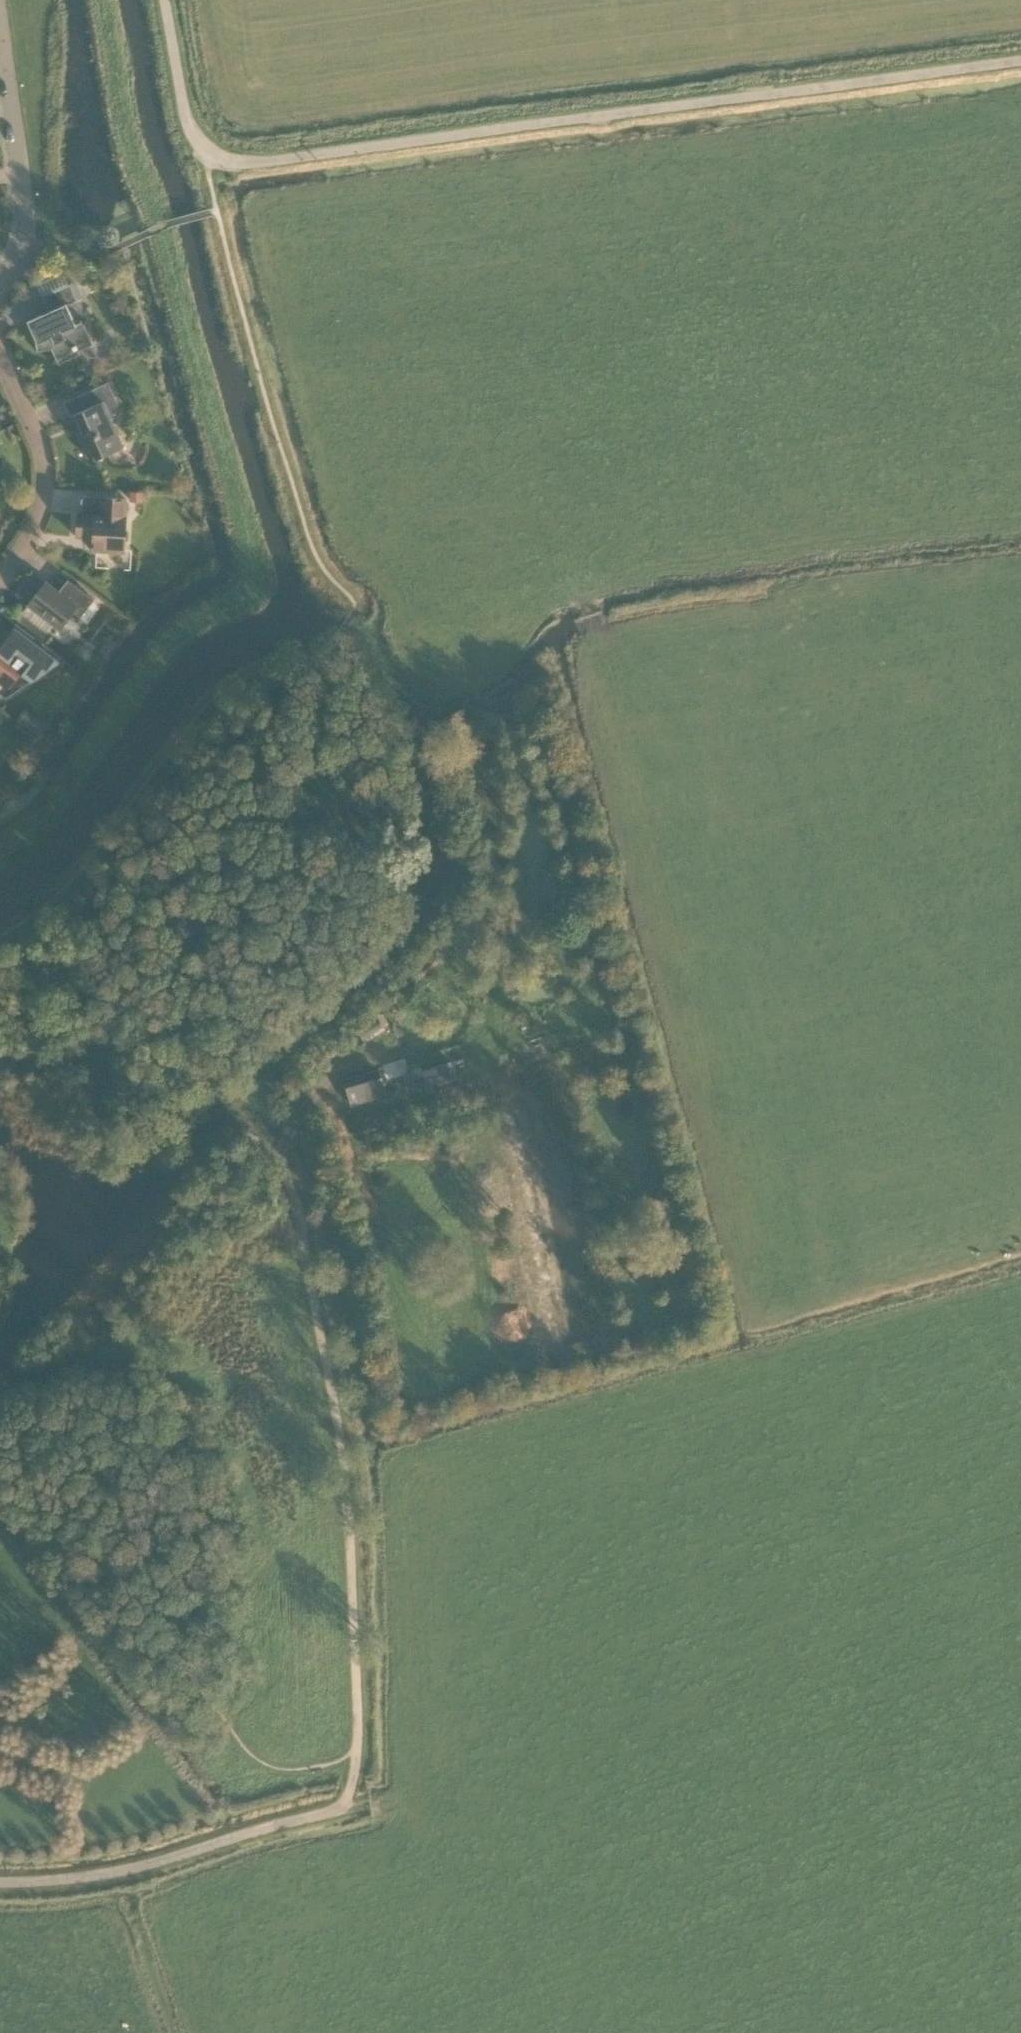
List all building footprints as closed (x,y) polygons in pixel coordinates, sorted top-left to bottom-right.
[(66,304),(76,299),(69,283),(42,295),(49,310),(26,320),(36,341),(35,342),(37,351),(51,348),(58,363),(79,353),(78,350),(92,343),(82,320),(75,324),(66,304)] [(75,412),(82,429),(77,432),(88,456),(93,454),(95,458),(123,446),(109,415),(120,410),(107,381),(81,393),(87,407),(75,412)] [(143,491),(130,490),(129,501),(142,501),(143,491)] [(125,498),(100,496),(99,514),(77,513),(76,536),(92,537),(92,550),(124,551),(126,516),(124,515),(125,498)] [(65,597),(45,581),(28,604),(59,628),(70,614),(78,619),(94,599),(75,584),(65,597)] [(17,623),(2,642),(3,644),(1,646),(0,645),(0,693),(5,697),(60,661),(32,639),(34,636),(17,623)] [(31,707),(24,721),(49,732),(55,718),(31,707)] [(377,1015),(356,1026),(363,1038),(384,1026),(377,1015)] [(386,1094),(378,1067),(343,1077),(350,1104),(386,1094)]
